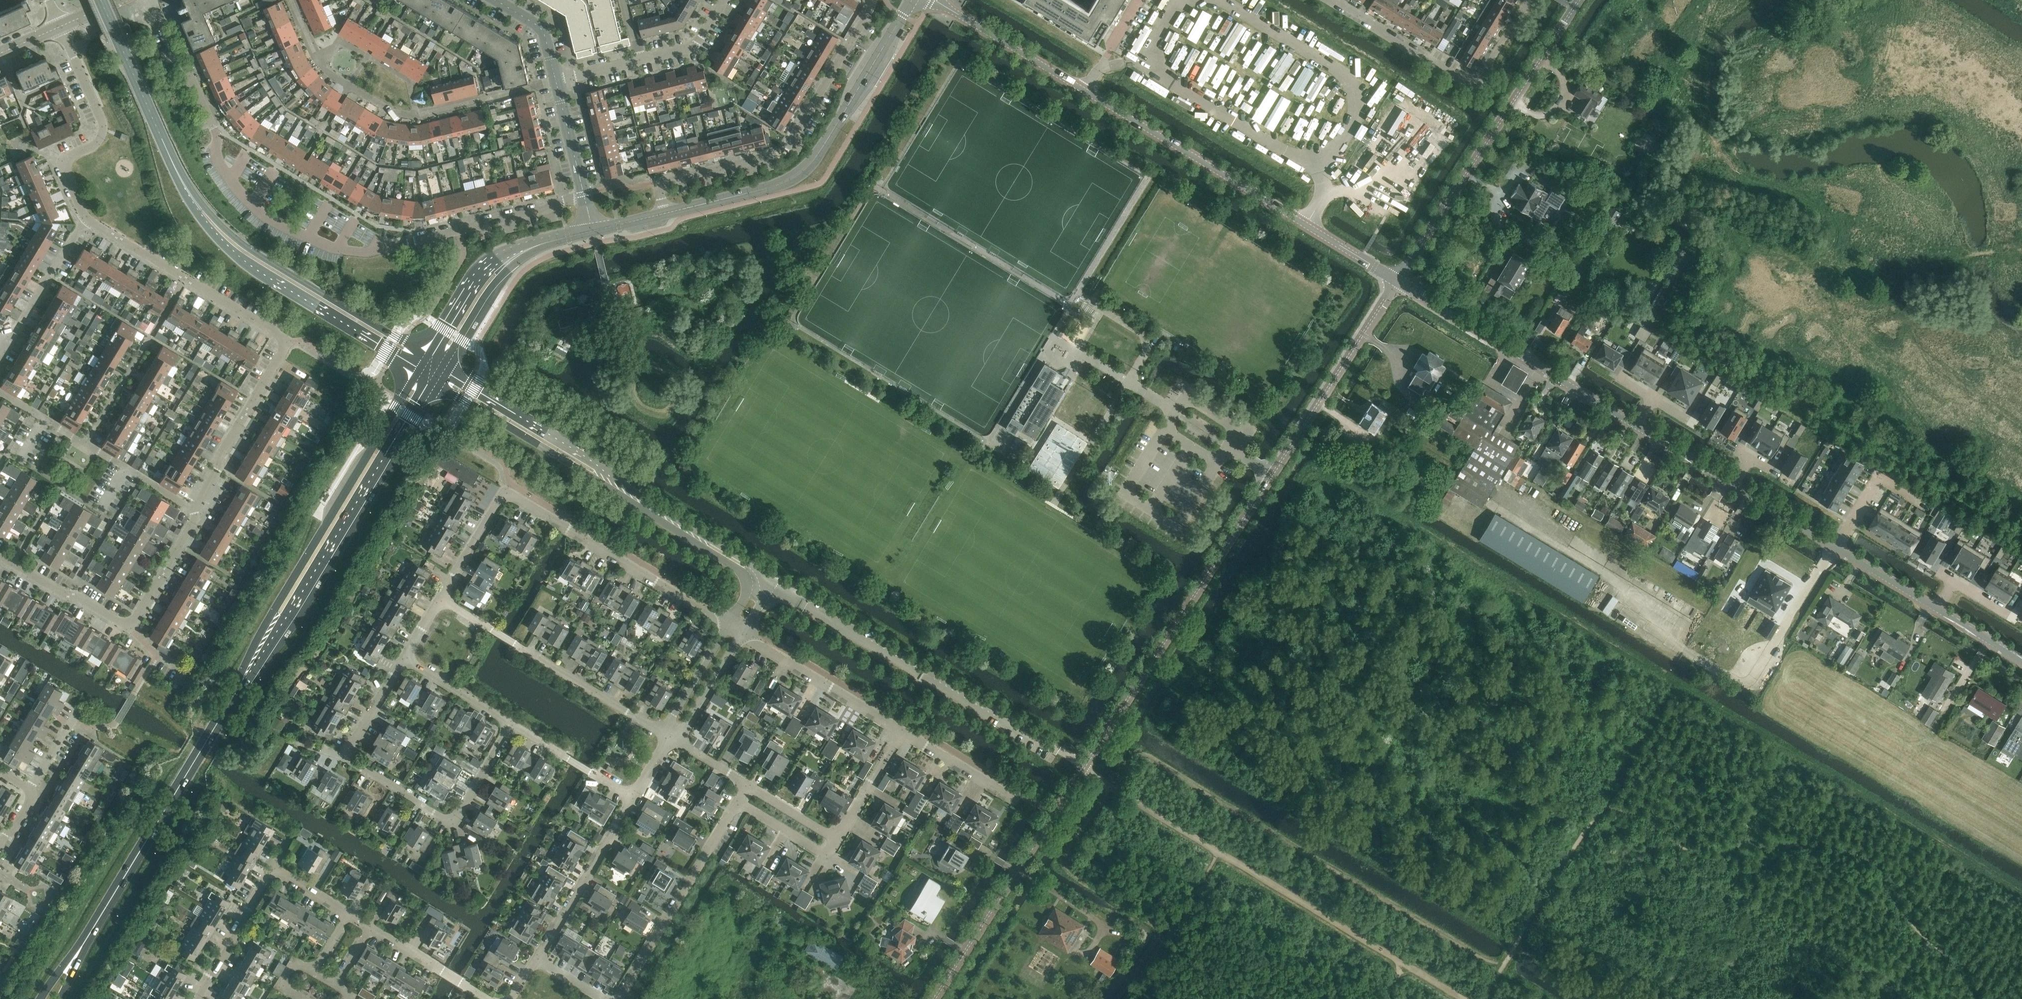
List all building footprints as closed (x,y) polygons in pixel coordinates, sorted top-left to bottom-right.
[(30,22),(25,11),(30,8),(27,0),(25,0),(20,2),(21,3),(20,3),(21,5),(0,14),(0,35),(30,22)] [(193,16),(183,20),(190,36),(188,37),(190,41),(192,40),(196,49),(218,40),(206,12),(232,0),(186,0),(187,4),(181,7),(180,9),(181,11),(183,12),(189,9),(193,16)] [(323,5),(321,0),(308,0),(302,3),(306,12),(323,5)] [(499,58),(506,88),(529,82),(527,72),(529,71),(528,67),(526,67),(520,43),(504,33),(505,31),(501,29),(500,31),(483,21),(484,19),(480,16),(479,18),(452,2),(453,0),(403,0),(499,58)] [(567,14),(578,58),(594,54),(594,52),(601,50),(602,52),(630,45),(631,45),(629,37),(622,39),(612,0),(543,0),(567,14)] [(682,4),(683,4),(693,10),(699,1),(697,0),(679,0),(678,1),(682,4)] [(749,6),(746,11),(762,21),(767,11),(748,0),(745,0),(744,3),(749,6)] [(767,11),(773,2),(770,0),(748,0),(767,11)] [(782,4),(791,9),(793,6),(794,4),(787,0),(784,0),(782,4)] [(831,6),(840,12),(847,0),(834,0),(831,6)] [(859,2),(855,0),(847,0),(840,12),(850,18),(859,2)] [(1124,0),(1094,0),(1089,9),(1081,4),(1079,7),(1068,0),(1025,0),(1097,44),(1124,0)] [(1369,8),(1378,13),(1378,14),(1387,0),(1374,0),(1369,8)] [(1379,14),(1387,19),(1388,19),(1397,5),(1400,0),(1387,0),(1378,14),(1379,14)] [(1436,3),(1445,8),(1448,2),(1444,0),(1437,0),(1436,3)] [(1509,13),(1514,5),(1515,4),(1507,0),(1489,0),(1489,1),(1509,14),(1509,13)] [(281,1),(265,8),(269,19),(286,12),(281,1)] [(1504,22),(1503,22),(1508,14),(1509,14),(1489,1),(1483,10),(1503,23),(1504,22)] [(1388,20),(1388,19),(1397,24),(1396,25),(1397,25),(1409,5),(1406,3),(1403,8),(1397,5),(1388,19),(1388,20)] [(683,4),(682,4),(675,16),(683,28),(693,10),(683,4)] [(323,5),(306,12),(311,22),(327,15),(323,5)] [(1397,25),(1398,25),(1406,30),(1406,31),(1415,16),(1409,12),(1412,6),(1409,5),(1397,25)] [(809,8),(806,14),(811,17),(814,11),(809,8)] [(1498,32),(1498,31),(1503,23),(1483,10),(1477,20),(1498,32)] [(743,17),(737,13),(735,17),(756,30),(762,21),(746,11),(743,17)] [(274,29),(290,22),(286,12),(269,19),(274,29)] [(1406,31),(1407,31),(1415,36),(1428,16),(1425,14),(1421,20),(1415,16),(1406,31)] [(315,32),(331,24),(327,15),(311,22),(315,32)] [(661,20),(660,15),(649,18),(653,35),(664,32),(661,20)] [(675,16),(661,20),(664,32),(683,28),(675,16)] [(1416,37),(1416,36),(1425,42),(1427,40),(1426,39),(1435,25),(1437,21),(1428,16),(1415,36),(1416,37)] [(733,21),(738,25),(735,30),(750,39),(756,30),(735,17),(733,21)] [(349,18),(339,33),(349,39),(358,24),(349,18)] [(638,20),(642,38),(653,35),(649,18),(638,20)] [(1461,22),(1454,18),(1449,28),(1455,32),(1461,22)] [(1492,41),(1497,32),(1498,32),(1477,20),(1472,29),(1492,41)] [(290,22),(274,29),(278,39),(294,31),(290,22)] [(1426,39),(1427,40),(1436,45),(1448,25),(1445,23),(1441,29),(1435,25),(1426,39)] [(241,24),(227,31),(229,35),(243,29),(241,24)] [(358,24),(349,39),(358,45),(368,29),(358,24)] [(823,28),(817,38),(835,49),(836,46),(836,44),(835,43),(838,38),(823,28)] [(1455,32),(1449,28),(1443,37),(1448,40),(1450,41),(1455,32)] [(368,50),(377,35),(368,29),(358,45),(368,50)] [(1487,50),(1492,41),(1492,42),(1492,41),(1472,29),(1466,38),(1487,50)] [(254,30),(248,32),(251,38),(257,35),(254,30)] [(732,35),(726,32),(724,36),(745,48),(750,39),(735,30),(732,35)] [(282,49),(299,41),(294,31),(278,39),(282,49)] [(783,34),(778,31),(773,40),(777,43),(783,34)] [(722,40),(727,43),(724,48),(739,58),(745,48),(724,36),(722,40)] [(382,38),(372,53),(382,59),(391,44),(382,38)] [(817,38),(812,47),(827,57),(830,51),(831,52),(833,51),(835,49),(817,38)] [(1481,59),(1486,51),(1487,50),(1466,38),(1461,47),(1481,60),(1481,59)] [(767,49),(768,50),(772,52),(777,43),(773,40),(767,49)] [(287,58),(303,51),(299,41),(282,49),(287,58)] [(1446,47),(1441,43),(1438,48),(1444,51),(1446,47)] [(391,64),(400,49),(391,44),(382,59),(391,64)] [(214,46),(197,53),(202,63),(219,56),(214,46)] [(812,47),(806,57),(824,67),(825,65),(825,62),(824,62),(827,57),(812,47)] [(1455,57),(1475,69),(1480,60),(1481,60),(1461,47),(1455,57)] [(721,54),(715,50),(713,54),(734,67),(739,58),(724,48),(721,54)] [(400,49),(391,64),(400,70),(410,55),(400,49)] [(772,52),(768,50),(767,49),(761,58),(766,61),(768,59),(772,52)] [(291,68),(307,61),(303,51),(287,58),(291,68)] [(712,67),(728,77),(734,67),(713,54),(710,58),(716,61),(712,67)] [(410,55),(400,70),(410,76),(419,60),(410,55)] [(206,73),(223,66),(219,56),(202,63),(206,73)] [(806,57),(800,66),(816,75),(819,70),(820,70),(822,70),(824,67),(806,57)] [(46,58),(16,72),(17,76),(19,80),(21,84),(23,88),(23,89),(53,76),(54,78),(54,79),(60,76),(56,67),(51,69),(46,58)] [(476,58),(473,63),(478,66),(481,61),(476,58)] [(421,79),(429,66),(419,60),(410,76),(419,82),(421,79)] [(291,68),(298,80),(312,68),(307,61),(291,68)] [(800,66),(795,63),(790,72),(812,86),(814,83),(813,81),(813,80),(816,75),(800,66)] [(223,66),(206,73),(211,83),(227,76),(223,66)] [(704,71),(698,72),(696,66),(692,67),(697,91),(708,88),(704,71)] [(687,68),(689,74),(683,76),(687,93),(697,91),(692,67),(687,68)] [(305,88),(319,76),(312,68),(298,80),(305,88)] [(756,68),(750,77),(755,80),(760,71),(760,70),(756,68)] [(677,77),(675,71),(671,72),(676,96),(687,93),(683,76),(677,77)] [(671,72),(666,73),(668,79),(662,81),(666,98),(676,96),(671,72)] [(784,81),(789,84),(805,94),(808,88),(809,89),(811,88),(812,86),(790,72),(784,81)] [(215,93),(232,86),(227,76),(211,83),(215,93)] [(313,96),(326,84),(319,76),(305,88),(313,96)] [(478,93),(474,76),(463,79),(467,96),(478,93)] [(656,82),(654,76),(650,77),(655,101),(666,98),(662,81),(656,82)] [(0,79),(0,96),(1,98),(3,97),(11,93),(9,89),(8,85),(6,81),(4,77),(0,79)] [(645,104),(646,109),(657,106),(655,101),(650,77),(645,78),(647,85),(641,86),(645,104)] [(755,80),(750,77),(746,82),(751,85),(755,80)] [(453,81),(457,99),(467,96),(463,79),(453,81)] [(457,99),(453,81),(442,84),(446,101),(457,99)] [(634,106),(645,104),(641,86),(635,88),(633,81),(628,83),(634,106)] [(1574,110),(1586,118),(1593,106),(1595,107),(1602,95),(1582,82),(1575,94),(1581,99),(1574,110)] [(68,93),(63,83),(59,85),(55,87),(51,89),(47,90),(51,99),(45,101),(47,105),(52,103),(51,101),(68,93)] [(626,83),(620,84),(623,96),(629,94),(626,83)] [(313,96),(323,105),(332,89),(326,84),(313,96)] [(431,86),(435,104),(446,101),(442,84),(431,86)] [(776,92),(778,93),(782,96),(784,94),(801,104),(803,102),(802,99),(805,94),(789,84),(785,91),(779,88),(776,92)] [(219,103),(236,96),(232,86),(215,93),(219,103)] [(282,88),(277,92),(279,96),(285,91),(282,88)] [(603,88),(586,93),(587,99),(585,100),(586,104),(606,100),(603,88)] [(323,105),(333,110),(342,95),(332,89),(323,105)] [(751,92),(748,97),(757,102),(760,98),(751,92)] [(61,108),(72,103),(68,93),(51,101),(52,103),(56,111),(62,109),(61,108)] [(425,93),(416,95),(417,102),(426,100),(425,93)] [(532,93),(515,97),(518,109),(535,105),(532,93)] [(774,100),(778,103),(793,112),(797,107),(800,107),(801,104),(784,94),(782,96),(778,93),(774,100)] [(240,103),(236,96),(219,103),(222,108),(221,108),(222,108),(223,110),(223,111),(227,114),(240,103)] [(748,97),(742,107),(752,113),(758,103),(757,102),(748,97)] [(346,98),(337,113),(347,119),(356,104),(346,98)] [(587,109),(590,108),(591,114),(609,110),(606,100),(586,104),(587,109)] [(712,102),(703,105),(704,111),(713,108),(712,102)] [(72,103),(61,108),(62,109),(68,122),(68,123),(69,123),(79,118),(72,103)] [(240,103),(227,114),(234,122),(247,111),(240,103)] [(793,112),(778,103),(772,112),(790,123),(792,120),(791,118),(790,117),(793,112)] [(356,124),(365,109),(356,104),(347,119),(356,124)] [(535,105),(518,109),(520,120),(538,115),(535,105)] [(17,108),(11,110),(14,116),(20,113),(17,108)] [(365,130),(374,115),(365,109),(356,124),(365,130)] [(487,128),(482,110),(471,113),(476,130),(487,128)] [(593,120),(590,121),(591,125),(611,121),(609,110),(591,114),(593,120)] [(247,111),(234,122),(241,131),(255,119),(247,111)] [(790,123),(772,112),(767,122),(782,131),(785,125),(786,126),(788,125),(790,123)] [(461,115),(465,133),(476,130),(471,113),(461,115)] [(374,136),(384,120),(374,115),(365,130),(374,136)] [(465,133),(461,115),(451,118),(455,135),(465,133)] [(538,115),(520,120),(523,130),(540,126),(538,115)] [(455,135),(451,118),(440,121),(444,138),(455,135)] [(261,124),(255,119),(241,131),(244,134),(244,135),(245,135),(246,136),(246,137),(247,137),(251,139),(261,124)] [(374,136),(388,141),(391,123),(384,120),(374,136)] [(41,127),(48,144),(58,139),(53,128),(54,128),(52,123),(43,126),(41,121),(37,123),(39,128),(41,127)] [(430,123),(434,141),(444,138),(440,121),(430,123)] [(593,130),(595,129),(596,135),(614,131),(611,121),(591,125),(593,130)] [(54,128),(53,128),(58,139),(73,133),(69,123),(68,123),(68,122),(54,128)] [(391,123),(388,141),(398,142),(401,124),(391,123)] [(419,126),(423,143),(434,141),(430,123),(419,126)] [(261,145),(270,130),(261,124),(251,139),(261,145)] [(401,124),(398,142),(409,144),(412,126),(401,124)] [(409,144),(423,143),(419,126),(412,126),(409,144)] [(540,126),(523,130),(525,140),(543,136),(540,126)] [(739,126),(729,128),(735,151),(741,150),(741,151),(743,152),(746,151),(741,131),(739,126)] [(751,129),(756,146),(761,145),(762,146),(764,147),(767,146),(762,126),(751,129)] [(31,132),(38,148),(48,144),(41,127),(39,128),(31,132)] [(729,128),(718,131),(725,156),(728,156),(729,154),(729,153),(735,151),(729,128)] [(751,129),(741,131),(746,151),(749,151),(750,149),(750,148),(756,146),(751,129)] [(270,130),(261,145),(270,151),(279,135),(270,130)] [(598,141),(596,142),(597,146),(617,142),(614,131),(596,135),(598,141)] [(708,133),(709,139),(714,157),(720,155),(720,156),(722,157),(725,156),(718,131),(708,133)] [(128,135),(122,133),(119,139),(125,141),(128,135)] [(279,135),(270,151),(279,156),(289,141),(279,135)] [(528,150),(545,146),(543,136),(525,140),(528,150)] [(709,139),(699,142),(704,162),(707,161),(708,159),(708,158),(714,157),(709,139)] [(289,141),(279,156),(288,162),(298,146),(289,141)] [(598,151),(600,150),(601,156),(619,152),(617,142),(597,146),(598,151)] [(699,142),(688,144),(693,162),(699,160),(699,161),(701,162),(704,162),(699,142)] [(1653,154),(1657,147),(1649,142),(1645,149),(1653,154)] [(657,152),(662,172),(665,171),(666,169),(666,168),(672,167),(667,149),(666,143),(655,146),(657,152)] [(678,147),(683,167),(686,166),(687,164),(687,163),(693,162),(688,144),(678,147)] [(344,145),(341,149),(350,155),(353,150),(344,145)] [(298,168),(307,152),(298,146),(288,162),(298,168)] [(678,147),(667,149),(672,167),(678,165),(678,166),(680,167),(683,167),(678,147)] [(603,162),(601,163),(602,167),(622,163),(619,152),(601,156),(603,162)] [(657,152),(646,155),(650,172),(657,171),(659,173),(662,172),(657,152)] [(312,155),(302,170),(312,176),(321,161),(312,155)] [(32,156),(16,163),(20,173),(37,166),(32,156)] [(321,182),(331,166),(321,161),(312,176),(321,182)] [(603,172),(605,171),(607,178),(624,173),(622,163),(602,167),(603,172)] [(37,166),(20,173),(25,183),(41,176),(37,166)] [(331,166),(321,182),(331,187),(340,172),(331,166)] [(527,171),(528,175),(533,193),(543,190),(539,173),(538,169),(527,171)] [(550,170),(539,173),(543,190),(554,187),(550,170)] [(340,193),(349,177),(340,172),(331,187),(340,193)] [(349,198),(358,183),(361,178),(357,175),(354,181),(349,177),(340,193),(349,198)] [(533,193),(528,175),(518,178),(522,195),(533,193)] [(41,176),(25,183),(29,193),(45,185),(41,176)] [(522,195),(518,178),(507,180),(512,198),(522,195)] [(512,198),(507,180),(497,183),(501,200),(512,198)] [(1526,187),(1519,183),(1511,197),(1517,201),(1514,206),(1531,216),(1541,200),(1559,210),(1566,198),(1552,189),(1548,194),(1529,182),(1526,187)] [(358,204),(368,189),(358,183),(349,198),(358,204)] [(486,186),(491,203),(501,200),(497,183),(486,186)] [(45,185),(29,193),(33,203),(50,195),(45,185)] [(491,203),(486,186),(476,188),(480,206),(491,203)] [(480,206),(476,188),(465,191),(470,208),(480,206)] [(368,210),(377,194),(368,189),(358,204),(368,210)] [(470,208),(465,191),(455,193),(459,211),(470,208)] [(459,211),(455,193),(444,196),(449,213),(459,211)] [(384,197),(377,194),(368,210),(372,212),(372,213),(373,213),(375,213),(375,214),(381,214),(384,197)] [(50,195),(33,203),(38,212),(54,205),(50,195)] [(449,213),(444,196),(434,199),(438,216),(449,213)] [(392,216),(394,198),(384,197),(381,214),(392,216)] [(394,198),(392,216),(402,218),(405,200),(394,198)] [(438,216),(434,199),(423,201),(427,219),(438,216)] [(413,219),(416,201),(405,200),(402,218),(413,219)] [(423,201),(416,201),(413,219),(418,220),(418,221),(419,221),(419,220),(421,220),(421,221),(422,220),(427,219),(423,201)] [(52,223),(50,219),(59,215),(54,205),(38,212),(42,222),(52,223)] [(1621,212),(1610,206),(1601,222),(1612,228),(1621,212)] [(1622,227),(1629,217),(1623,213),(1617,224),(1622,227)] [(60,224),(52,223),(42,222),(36,232),(52,241),(58,231),(56,230),(60,224)] [(31,241),(46,250),(52,241),(36,232),(31,241)] [(25,250),(41,259),(46,250),(31,241),(25,250)] [(84,249),(75,264),(84,270),(97,248),(93,245),(90,249),(88,252),(84,249)] [(1687,252),(1679,246),(1669,261),(1678,266),(1687,252)] [(100,255),(102,251),(97,248),(84,270),(93,275),(103,260),(98,258),(100,255)] [(20,259),(35,269),(41,259),(25,250),(20,259)] [(1516,291),(1532,263),(1514,252),(1513,254),(1510,252),(1505,261),(1502,261),(1500,265),(1501,268),(1497,274),(1495,272),(1494,271),(1484,289),(1485,289),(1498,297),(1501,290),(1504,284),(1516,291)] [(108,260),(107,263),(103,260),(93,275),(103,281),(116,259),(111,256),(109,261),(108,260)] [(14,269),(29,278),(35,269),(20,259),(14,269)] [(118,266),(121,262),(116,259),(103,281),(112,287),(121,271),(117,269),(118,266)] [(4,275),(9,278),(24,287),(29,278),(14,269),(9,266),(4,275)] [(127,272),(125,274),(121,271),(112,287),(121,292),(134,270),(130,267),(127,272)] [(137,278),(139,273),(134,270),(121,292),(130,298),(140,283),(135,280),(137,278)] [(3,287),(18,296),(24,287),(9,278),(3,287)] [(145,283),(144,285),(140,283),(130,298),(128,302),(137,307),(140,303),(153,281),(148,279),(145,283)] [(155,289),(158,284),(153,281),(140,303),(149,309),(158,294),(154,291),(155,289)] [(1570,288),(1563,284),(1558,292),(1565,296),(1570,288)] [(77,294),(62,285),(56,294),(72,303),(77,294)] [(13,306),(18,296),(3,287),(0,292),(0,298),(13,306)] [(164,294),(162,296),(158,294),(149,309),(159,315),(172,293),(167,290),(164,294)] [(51,303),(66,313),(71,316),(77,306),(72,303),(56,294),(51,303)] [(95,294),(92,299),(101,304),(104,299),(95,294)] [(185,301),(179,297),(166,319),(176,325),(185,310),(181,307),(182,305),(185,301)] [(7,315),(13,306),(0,298),(0,311),(7,315)] [(596,302),(557,311),(561,328),(600,318),(596,302)] [(66,313),(51,303),(45,313),(60,322),(66,313)] [(185,310),(176,325),(174,329),(183,334),(198,309),(194,306),(191,310),(189,313),(185,310)] [(1560,307),(1548,327),(1554,331),(1554,332),(1557,334),(1559,334),(1560,335),(1572,314),(1560,307)] [(125,309),(121,316),(129,321),(133,314),(125,309)] [(200,316),(203,312),(198,309),(183,334),(182,336),(191,342),(194,336),(204,321),(199,319),(201,316),(200,316)] [(1607,316),(1613,320),(1617,314),(1611,310),(1607,316)] [(65,324),(60,322),(45,313),(40,322),(55,331),(59,334),(65,324)] [(116,317),(111,327),(116,330),(131,339),(137,330),(116,317)] [(135,317),(131,323),(138,327),(141,321),(135,317)] [(209,321),(208,324),(204,321),(194,336),(203,342),(217,320),(212,317),(209,322),(209,321)] [(154,324),(148,320),(146,324),(141,321),(138,327),(149,333),(154,324)] [(219,327),(222,323),(217,320),(203,342),(213,348),(222,332),(218,330),(219,327)] [(55,331),(40,322),(34,331),(49,340),(55,331)] [(1539,324),(1535,330),(1541,333),(1544,327),(1539,324)] [(1577,332),(1572,342),(1586,351),(1592,341),(1583,336),(1587,329),(1583,326),(1578,333),(1577,332)] [(1641,326),(1634,336),(1640,339),(1646,329),(1641,326)] [(228,333),(226,335),(222,332),(213,348),(210,352),(219,357),(222,353),(235,331),(230,328),(228,333)] [(1640,339),(1646,343),(1652,332),(1646,329),(1640,339)] [(131,339),(116,330),(110,339),(126,349),(131,339)] [(49,353),(54,343),(49,340),(34,331),(28,340),(48,352),(49,353)] [(237,339),(240,334),(235,331),(222,353),(231,359),(240,344),(236,341),(238,339),(237,339)] [(163,335),(160,340),(165,343),(168,338),(163,335)] [(126,349),(110,339),(105,349),(120,358),(126,349)] [(48,352),(28,340),(23,350),(38,359),(42,361),(48,352)] [(246,344),(245,346),(240,344),(231,359),(240,364),(254,342),(249,340),(246,344)] [(256,350),(259,345),(254,342),(240,364),(250,370),(259,355),(255,352),(256,350)] [(1604,343),(1595,357),(1613,368),(1622,354),(1604,343)] [(176,367),(182,357),(163,345),(157,355),(176,367)] [(1670,358),(1676,361),(1682,351),(1676,347),(1670,358)] [(1645,348),(1631,371),(1641,377),(1655,354),(1645,348)] [(120,358),(105,349),(99,358),(114,367),(120,358)] [(38,359),(23,350),(17,359),(33,368),(38,359)] [(1434,354),(1430,351),(1430,352),(1427,355),(1423,353),(1423,352),(1422,353),(1414,366),(1414,367),(1415,367),(1418,369),(1418,370),(1416,373),(1414,372),(1416,374),(1413,377),(1411,376),(1411,377),(1413,378),(1408,387),(1422,395),(1426,389),(1429,391),(1436,380),(1437,380),(1445,367),(1445,366),(1441,364),(1442,364),(1441,363),(1443,360),(1444,360),(1444,359),(1443,359),(1439,357),(1439,355),(1436,353),(1434,354)] [(1655,354),(1641,377),(1652,384),(1666,361),(1655,354)] [(178,368),(176,367),(157,355),(151,364),(173,377),(178,368)] [(114,367),(99,358),(93,367),(109,376),(114,367)] [(33,368),(17,359),(12,368),(27,377),(33,368)] [(1528,371),(1513,361),(1500,381),(1516,390),(1528,371)] [(1072,379),(1045,363),(1005,428),(1015,434),(1019,429),(1035,439),(1072,379)] [(146,373),(161,383),(167,386),(173,377),(151,364),(146,373)] [(1676,378),(1669,390),(1679,397),(1691,376),(1681,370),(1683,367),(1677,364),(1671,375),(1676,378)] [(109,376),(93,367),(88,376),(103,386),(109,376)] [(27,377),(12,368),(6,377),(21,387),(27,377)] [(161,383),(146,373),(140,383),(156,392),(161,383)] [(1712,383),(1717,386),(1724,376),(1718,373),(1712,383)] [(103,386),(88,376),(84,374),(78,383),(82,386),(98,395),(103,386)] [(314,388),(315,389),(319,384),(308,377),(305,383),(294,376),(288,386),(304,396),(308,389),(309,390),(310,390),(312,390),(313,389),(314,388)] [(1679,397),(1689,403),(1697,390),(1702,393),(1708,383),(1703,380),(1702,382),(1691,376),(1679,397)] [(0,387),(16,396),(21,387),(6,377),(0,387)] [(238,391),(221,381),(215,390),(232,400),(238,391)] [(156,392),(140,383),(135,392),(150,401),(156,392)] [(1502,426),(1499,424),(1512,401),(1483,383),(1452,434),(1475,447),(1450,488),(1481,508),(1506,467),(1519,446),(1498,433),(1502,426)] [(1732,389),(1737,392),(1740,387),(1735,384),(1732,389)] [(98,395),(82,386),(77,395),(92,404),(98,395)] [(282,396),(298,405),(302,408),(308,398),(304,396),(288,386),(282,396)] [(209,399),(226,410),(232,400),(215,390),(209,399)] [(154,404),(150,401),(135,392),(129,401),(144,410),(149,413),(154,404)] [(344,396),(338,393),(335,398),(341,401),(344,396)] [(92,404),(77,395),(71,404),(87,413),(92,404)] [(276,406),(292,415),(298,405),(282,396),(276,406)] [(1753,408),(1759,412),(1765,401),(1759,398),(1753,408)] [(204,409),(221,419),(226,410),(209,399),(204,409)] [(1700,420),(1712,427),(1724,408),(1712,400),(1700,420)] [(144,410),(129,401),(123,410),(139,420),(144,410)] [(5,417),(16,423),(21,414),(2,403),(0,406),(0,425),(5,417)] [(1375,431),(1386,413),(1387,412),(1386,411),(1385,411),(1387,408),(1388,408),(1381,403),(1378,407),(1373,404),(1373,403),(1372,403),(1371,404),(1367,410),(1364,415),(1360,422),(1359,423),(1361,424),(1361,423),(1373,431),(1373,432),(1374,432),(1375,431)] [(87,413),(71,404),(66,413),(81,423),(87,413)] [(298,419),(292,415),(276,406),(271,416),(276,419),(286,425),(292,428),(298,419)] [(1736,407),(1721,431),(1734,438),(1748,414),(1736,407)] [(1410,408),(1409,408),(1404,416),(1414,423),(1420,415),(1419,414),(1415,412),(1415,411),(1414,411),(1410,408)] [(1462,414),(1453,408),(1449,414),(1459,420),(1462,414)] [(198,418),(215,428),(221,419),(204,409),(198,418)] [(139,420),(123,410),(118,420),(139,432),(145,423),(139,420)] [(164,414),(163,413),(159,419),(164,422),(167,416),(169,417),(171,414),(166,411),(164,414)] [(60,423),(75,432),(81,423),(66,413),(60,423)] [(1532,413),(1529,414),(1519,430),(1521,431),(1518,436),(1523,439),(1519,445),(1522,447),(1526,441),(1529,436),(1534,439),(1545,421),(1532,413)] [(265,425),(280,435),(286,425),(276,419),(271,416),(265,425)] [(1757,431),(1749,443),(1760,450),(1774,427),(1773,427),(1771,430),(1761,424),(1763,421),(1758,417),(1752,428),(1757,431)] [(193,427),(210,437),(215,428),(198,418),(193,427)] [(1456,427),(1443,419),(1439,425),(1452,434),(1456,427)] [(139,432),(118,420),(112,429),(133,442),(139,432)] [(1088,442),(1057,423),(1028,469),(1059,488),(1088,442)] [(1795,433),(1800,437),(1807,427),(1801,423),(1795,433)] [(259,435),(274,445),(280,435),(265,425),(259,435)] [(0,427),(0,439),(4,441),(10,433),(0,427)] [(187,436),(204,447),(210,437),(193,427),(187,436)] [(1774,427),(1760,450),(1771,456),(1778,444),(1784,447),(1790,437),(1774,427)] [(133,442),(112,429),(107,438),(128,451),(133,442)] [(1548,447),(1542,455),(1547,458),(1534,480),(1542,486),(1572,438),(1558,429),(1547,446),(1548,447)] [(52,442),(58,445),(62,439),(56,435),(52,442)] [(280,448),(274,445),(259,435),(253,445),(268,454),(274,458),(280,448)] [(181,445),(198,456),(204,447),(187,436),(181,445)] [(101,448),(122,460),(128,451),(107,438),(101,448)] [(1574,439),(1561,459),(1572,466),(1585,446),(1574,439)] [(176,455),(193,465),(198,456),(181,445),(176,455)] [(268,454),(253,445),(247,455),(263,464),(268,454)] [(1563,498),(1562,500),(1564,501),(1565,499),(1575,483),(1577,484),(1578,482),(1585,486),(1603,457),(1593,450),(1577,475),(1574,473),(1559,495),(1563,498)] [(1782,470),(1794,477),(1806,457),(1794,450),(1782,470)] [(1021,456),(1012,451),(1007,458),(1016,464),(1021,456)] [(480,474),(444,452),(437,464),(473,486),(474,484),(474,485),(479,475),(480,474)] [(1841,463),(1858,473),(1864,464),(1847,453),(1841,463)] [(193,465),(176,455),(170,464),(187,474),(193,465)] [(241,464),(257,474),(263,464),(247,455),(241,464)] [(1515,457),(1508,468),(1513,471),(1517,473),(1525,460),(1516,455),(1515,457)] [(1604,490),(1618,466),(1609,460),(1600,475),(1594,484),(1604,490)] [(1835,472),(1853,483),(1858,473),(1841,463),(1835,472)] [(187,474),(170,464),(165,473),(182,483),(187,474)] [(235,475),(250,484),(257,474),(241,464),(235,475)] [(16,480),(10,489),(10,490),(19,495),(30,476),(11,465),(9,468),(5,465),(1,470),(16,480)] [(1564,468),(1558,479),(1566,484),(1572,474),(1564,468)] [(1621,496),(1634,476),(1621,468),(1608,488),(1621,496)] [(1830,481),(1847,492),(1853,483),(1835,472),(1830,481)] [(182,483),(165,473),(159,483),(176,493),(182,483)] [(33,490),(44,496),(49,487),(30,476),(19,495),(27,500),(33,490)] [(1649,486),(1636,477),(1625,494),(1639,502),(1649,486)] [(1824,491),(1841,501),(1847,492),(1830,481),(1824,491)] [(478,497),(455,482),(445,498),(450,500),(466,510),(472,501),(475,503),(478,497)] [(0,483),(0,495),(5,498),(0,507),(0,509),(8,513),(19,495),(10,490),(10,489),(0,483)] [(280,488),(288,493),(290,489),(282,484),(280,488)] [(257,494),(242,485),(235,495),(251,504),(257,494)] [(1651,486),(1641,502),(1660,513),(1669,498),(1651,486)] [(147,502),(141,512),(149,518),(161,499),(142,487),(140,491),(135,488),(132,493),(147,502)] [(288,493),(280,488),(277,492),(285,496),(288,493)] [(1494,488),(1489,495),(1494,497),(1498,490),(1494,488)] [(1818,500),(1836,511),(1841,501),(1824,491),(1818,500)] [(16,518),(22,508),(32,515),(38,506),(27,500),(19,495),(8,513),(16,518)] [(229,505),(245,514),(251,504),(235,495),(229,505)] [(64,497),(59,505),(69,511),(63,521),(63,522),(72,527),(83,508),(64,497)] [(174,519),(180,510),(161,499),(149,518),(158,523),(158,522),(164,512),(174,519)] [(1586,504),(1577,499),(1573,505),(1582,511),(1586,504)] [(463,521),(461,519),(466,510),(450,500),(441,515),(460,527),(463,521)] [(422,505),(417,502),(414,507),(419,510),(422,505)] [(136,521),(130,531),(138,536),(149,518),(141,512),(126,503),(121,512),(136,521)] [(224,514),(239,524),(245,514),(229,505),(224,514)] [(1673,516),(1670,522),(1682,530),(1677,537),(1685,543),(1694,528),(1690,525),(1696,515),(1680,505),(1678,509),(1673,516)] [(1881,507),(1868,529),(1879,535),(1892,514),(1881,507)] [(86,522),(96,528),(97,528),(102,519),(83,508),(72,527),(80,532),(86,522)] [(1604,514),(1595,509),(1592,515),(1600,520),(1604,514)] [(1941,510),(1935,520),(1945,526),(1951,516),(1941,510)] [(11,527),(21,533),(22,532),(24,528),(26,524),(16,518),(8,513),(0,526),(0,535),(5,537),(11,527)] [(1583,602),(1599,575),(1495,513),(1479,539),(1583,602)] [(218,524),(233,534),(239,524),(224,514),(218,524)] [(1892,514),(1879,535),(1889,541),(1902,520),(1892,514)] [(63,521),(53,515),(48,524),(58,530),(52,540),(60,545),(72,527),(63,522),(63,521)] [(454,531),(457,532),(460,527),(441,515),(432,530),(448,540),(454,531)] [(1624,525),(1611,517),(1607,524),(1620,531),(1624,525)] [(168,529),(158,522),(158,523),(149,518),(138,536),(147,541),(153,531),(163,537),(168,529)] [(506,521),(501,518),(491,535),(496,538),(497,536),(507,541),(505,544),(511,547),(525,525),(519,521),(517,525),(507,519),(506,521)] [(1902,520),(1889,541),(1899,548),(1912,526),(1902,520)] [(1697,527),(1684,548),(1689,551),(1691,552),(1698,541),(1707,546),(1703,553),(1708,556),(1716,543),(1711,540),(1718,528),(1706,521),(1701,529),(1697,527)] [(1955,531),(1960,534),(1967,524),(1961,521),(1955,531)] [(125,539),(119,549),(127,554),(138,536),(130,531),(115,522),(110,530),(125,539)] [(212,534),(228,543),(233,534),(218,524),(212,534)] [(1655,537),(1633,524),(1626,535),(1648,549),(1655,537)] [(518,548),(528,554),(538,537),(528,532),(530,528),(525,525),(511,547),(517,551),(518,548)] [(1912,526),(1899,548),(1910,554),(1923,533),(1912,526)] [(69,550),(75,540),(85,547),(85,546),(90,549),(92,545),(88,543),(90,538),(80,532),(72,527),(60,545),(69,550)] [(255,527),(252,531),(260,536),(262,532),(255,527)] [(96,528),(92,535),(97,538),(101,531),(97,528),(96,528)] [(445,551),(443,549),(448,540),(432,530),(423,546),(442,557),(445,551)] [(52,540),(42,534),(37,542),(47,549),(41,559),(49,564),(60,545),(52,540)] [(206,544),(222,553),(228,543),(212,534),(206,544)] [(1740,541),(1729,534),(1715,557),(1726,564),(1740,541)] [(1922,555),(1934,563),(1946,543),(1934,535),(1922,555)] [(157,547),(147,541),(138,536),(127,554),(136,560),(136,559),(142,550),(152,556),(157,547)] [(265,539),(261,545),(267,549),(270,543),(265,539)] [(1959,553),(1951,565),(1962,571),(1976,549),(1960,539),(1954,549),(1959,553)] [(113,558),(108,568),(107,568),(116,573),(127,554),(119,549),(104,540),(98,549),(113,558)] [(482,542),(479,548),(485,551),(488,546),(482,542)] [(200,554),(215,563),(222,553),(206,544),(200,554)] [(57,569),(64,559),(74,565),(79,556),(69,550),(60,545),(49,564),(57,569)] [(1996,556),(2002,560),(2008,549),(2002,546),(1996,556)] [(1976,549),(1962,571),(1973,578),(1980,566),(1985,569),(1992,559),(1976,549)] [(1669,552),(1666,557),(1672,561),(1675,555),(1669,552)] [(146,566),(136,559),(136,560),(127,554),(116,573),(124,578),(130,568),(141,574),(146,566)] [(483,561),(483,560),(473,576),(488,585),(491,580),(493,581),(495,577),(499,579),(503,573),(498,570),(501,565),(487,556),(483,561)] [(571,580),(569,582),(575,586),(588,563),(583,560),(581,563),(571,557),(561,574),(571,580)] [(213,568),(197,558),(191,568),(207,578),(213,568)] [(102,576),(96,587),(104,592),(116,573),(107,568),(108,568),(92,559),(87,567),(102,576)] [(149,568),(155,571),(160,564),(154,560),(149,568)] [(1680,571),(1684,564),(1677,560),(1673,567),(1680,571)] [(432,573),(413,562),(404,577),(420,587),(426,577),(428,579),(432,573)] [(592,570),(594,567),(588,563),(575,586),(580,589),(582,587),(591,593),(602,576),(592,570)] [(1708,569),(1703,566),(1698,575),(1703,578),(1708,569)] [(185,578),(201,588),(207,578),(191,568),(185,578)] [(1987,588),(1997,595),(2009,576),(1998,569),(1987,588)] [(1698,573),(1693,570),(1689,576),(1694,579),(1698,573)] [(1766,570),(1750,596),(1763,604),(1779,577),(1766,570)] [(135,584),(124,578),(116,573),(104,592),(113,597),(119,587),(129,593),(135,584)] [(462,597),(477,606),(480,600),(481,601),(487,590),(485,589),(488,585),(473,576),(464,591),(465,592),(462,597)] [(2009,576),(1997,595),(2008,601),(2019,582),(2009,576)] [(417,598),(414,596),(420,587),(404,577),(395,592),(414,603),(417,598)] [(1779,577),(1763,604),(1776,612),(1792,585),(1779,577)] [(179,588),(195,597),(201,588),(185,578),(179,588)] [(619,587),(610,581),(599,597),(609,603),(607,606),(613,609),(627,587),(621,583),(619,587)] [(7,608),(19,589),(14,585),(13,587),(5,582),(0,590),(0,604),(7,608)] [(631,593),(633,590),(627,587),(613,609),(619,613),(620,610),(630,616),(640,599),(631,593)] [(173,598),(189,607),(194,610),(200,601),(195,597),(179,588),(173,598)] [(24,594),(25,592),(19,589),(7,608),(21,616),(32,598),(24,594)] [(235,595),(230,592),(224,602),(229,605),(233,599),(235,595)] [(408,607),(410,609),(414,603),(395,592),(386,607),(402,616),(408,607)] [(1854,627),(1861,616),(1829,596),(1816,618),(1827,625),(1833,614),(1854,627)] [(40,601),(39,603),(32,598),(21,616),(34,624),(46,605),(40,601)] [(167,607),(183,617),(189,607),(173,598),(167,607)] [(589,603),(584,600),(580,607),(585,610),(589,603)] [(1734,603),(1726,617),(1734,622),(1743,608),(1734,603)] [(638,621),(647,626),(646,629),(652,632),(665,610),(660,606),(658,610),(648,604),(638,621)] [(51,610),(52,608),(46,605),(34,624),(48,633),(50,629),(50,628),(58,614),(51,610)] [(162,617),(177,627),(183,617),(167,607),(162,617)] [(399,627),(396,626),(402,616),(386,607),(377,622),(396,633),(399,627)] [(595,611),(588,607),(586,612),(592,616),(595,611)] [(60,610),(58,614),(50,628),(50,629),(63,636),(75,617),(69,613),(68,615),(60,610)] [(669,617),(671,613),(665,610),(652,632),(657,636),(659,633),(668,639),(679,622),(669,617)] [(548,617),(539,611),(529,628),(538,633),(536,637),(542,640),(556,618),(550,614),(548,617)] [(586,613),(582,619),(588,623),(592,617),(586,613)] [(81,620),(75,617),(63,636),(64,637),(62,640),(74,647),(76,644),(77,645),(88,627),(80,622),(81,620)] [(177,627),(162,617),(156,627),(171,636),(177,627)] [(560,624),(561,621),(556,618),(542,640),(548,644),(550,640),(559,646),(569,629),(560,624)] [(390,637),(392,639),(396,633),(377,622),(368,636),(384,646),(390,637)] [(624,622),(619,632),(623,635),(629,625),(624,622)] [(1768,623),(1760,637),(1768,642),(1777,628),(1768,623)] [(677,648),(683,652),(685,649),(694,655),(705,638),(695,632),(697,629),(691,625),(677,648)] [(96,630),(95,631),(88,627),(77,645),(90,653),(102,633),(96,630)] [(170,649),(165,646),(171,636),(156,627),(149,637),(160,643),(157,648),(167,655),(170,649)] [(1864,632),(1858,629),(1854,637),(1859,640),(1864,632)] [(1900,660),(1910,646),(1898,638),(1900,635),(1896,641),(1882,632),(1874,644),(1884,650),(1880,656),(1892,663),(1896,657),(1900,660)] [(107,638),(108,636),(102,633),(90,653),(103,661),(114,643),(107,638)] [(577,634),(567,651),(577,657),(575,660),(580,664),(594,641),(588,637),(587,640),(577,634)] [(376,662),(378,663),(381,657),(378,655),(384,646),(368,636),(359,652),(368,657),(376,662)] [(598,647),(600,644),(594,641),(580,664),(586,667),(588,664),(598,669),(608,653),(598,647)] [(123,646),(122,647),(114,643),(103,661),(117,669),(129,649),(123,646)] [(139,663),(141,659),(133,654),(134,653),(129,649),(117,669),(127,675),(125,677),(136,684),(146,668),(139,663)] [(1844,672),(1848,675),(1850,673),(1853,675),(1864,658),(1856,653),(1846,669),(1846,670),(1844,672)] [(3,674),(11,661),(0,655),(0,672),(3,674)] [(616,657),(606,674),(615,680),(613,683),(619,687),(633,664),(627,661),(625,663),(616,657)] [(742,661),(732,678),(742,684),(740,686),(746,690),(760,667),(754,663),(752,667),(742,661)] [(1941,665),(1941,666),(1935,663),(1936,662),(1932,668),(1932,667),(1931,669),(1928,673),(1939,680),(1935,685),(1933,684),(1926,696),(1937,703),(1944,693),(1943,692),(1945,688),(1946,689),(1955,674),(1941,665)] [(637,670),(638,668),(633,664),(619,687),(624,690),(627,687),(636,693),(646,676),(637,670)] [(366,676),(370,670),(365,667),(361,673),(366,676)] [(368,679),(349,668),(340,683),(356,693),(361,684),(364,685),(368,679)] [(1894,686),(1900,676),(1893,672),(1887,682),(1894,686)] [(16,674),(14,678),(21,682),(23,679),(16,674)] [(304,675),(301,680),(307,684),(310,679),(304,675)] [(413,702),(414,700),(418,702),(425,692),(420,689),(423,685),(412,678),(411,679),(406,676),(397,691),(402,694),(402,695),(413,702)] [(761,679),(757,685),(762,689),(766,682),(761,679)] [(14,680),(7,692),(13,696),(20,684),(14,680)] [(307,684),(300,680),(297,686),(304,690),(307,684)] [(644,702),(650,706),(652,703),(662,708),(672,692),(663,686),(664,683),(658,680),(644,702)] [(65,704),(57,699),(62,692),(47,683),(39,696),(61,709),(65,704)] [(353,704),(350,702),(356,693),(340,683),(331,698),(350,709),(353,704)] [(781,685),(770,702),(773,704),(772,704),(780,709),(791,691),(783,686),(783,687),(781,685)] [(1891,691),(1882,686),(1879,692),(1887,697),(1891,691)] [(19,689),(15,696),(20,699),(25,692),(19,689)] [(1970,703),(1971,703),(1971,702),(1987,712),(1986,713),(1997,720),(2006,705),(1991,696),(1989,697),(1978,690),(1970,703)] [(433,714),(433,713),(438,716),(447,701),(442,698),(443,697),(432,691),(429,695),(425,692),(418,702),(423,705),(422,707),(433,714)] [(788,714),(789,713),(791,715),(802,698),(799,696),(799,695),(791,691),(780,709),(788,714)] [(716,692),(711,699),(717,703),(722,696),(721,695),(716,692)] [(325,695),(321,701),(327,704),(322,713),(338,723),(343,714),(346,716),(350,709),(331,698),(325,695)] [(51,710),(58,714),(61,709),(39,696),(32,708),(47,717),(51,710)] [(768,700),(763,697),(762,698),(759,696),(751,708),(755,710),(753,712),(757,714),(759,715),(768,700)] [(452,704),(446,714),(449,716),(455,706),(452,704)] [(449,716),(446,721),(451,724),(451,725),(461,731),(463,729),(467,732),(474,721),(469,719),(472,715),(461,708),(460,709),(455,706),(449,716)] [(1930,725),(1939,712),(1930,706),(1921,720),(1930,725)] [(809,726),(809,727),(817,731),(828,713),(820,708),(820,709),(817,707),(807,724),(809,726)] [(50,728),(42,724),(47,717),(32,708),(24,720),(46,734),(50,728)] [(753,720),(757,714),(753,712),(750,710),(746,717),(753,720)] [(312,728),(331,740),(335,734),(332,732),(338,723),(322,713),(312,728)] [(836,718),(828,713),(817,731),(825,736),(825,735),(828,737),(838,720),(836,718)] [(719,720),(710,714),(700,731),(709,737),(707,740),(713,744),(720,733),(726,736),(733,725),(721,718),(719,720)] [(3,716),(0,722),(5,724),(8,719),(3,716)] [(794,716),(785,731),(790,734),(799,719),(794,716)] [(284,722),(277,718),(271,727),(279,731),(284,722)] [(2003,749),(2004,752),(2006,755),(2010,756),(2014,755),(2021,760),(2021,718),(2003,749)] [(796,738),(805,722),(799,719),(790,734),(796,738)] [(36,735),(43,739),(46,734),(24,720),(17,733),(32,742),(36,735)] [(472,735),(471,737),(482,743),(482,742),(487,745),(496,731),(491,728),(492,727),(481,720),(478,724),(474,721),(467,732),(472,735)] [(1983,738),(1995,745),(2005,728),(1993,720),(1983,738)] [(404,745),(401,744),(407,734),(390,724),(384,734),(381,732),(377,737),(400,751),(404,745)] [(748,763),(761,742),(753,738),(756,734),(744,726),(737,738),(743,741),(735,755),(748,763)] [(778,726),(775,731),(782,735),(784,731),(778,726)] [(846,748),(846,749),(854,754),(865,735),(857,730),(856,731),(854,729),(844,746),(846,748)] [(35,753),(28,749),(32,742),(17,733),(9,745),(31,758),(35,753)] [(872,741),(873,740),(865,735),(854,754),(862,758),(865,759),(875,742),(872,741)] [(372,755),(388,765),(394,755),(397,757),(400,751),(377,737),(374,743),(377,745),(372,755)] [(831,738),(821,753),(827,756),(836,741),(831,738)] [(112,761),(114,760),(116,756),(89,740),(86,745),(84,744),(81,749),(97,759),(101,753),(103,754),(104,755),(104,756),(105,757),(106,759),(108,760),(109,760),(111,761),(112,761)] [(783,748),(771,741),(766,750),(771,753),(761,770),(772,777),(776,771),(780,774),(789,759),(780,753),(783,748)] [(832,760),(841,744),(836,741),(827,756),(832,760)] [(504,761),(510,764),(512,762),(522,768),(523,766),(527,769),(534,758),(529,755),(532,751),(521,744),(520,745),(515,742),(504,761)] [(2,758),(17,767),(21,759),(28,764),(31,758),(9,745),(2,758)] [(78,755),(80,755),(76,761),(91,769),(96,773),(102,762),(97,759),(81,749),(78,755)] [(284,770),(291,757),(284,753),(277,765),(284,770)] [(436,765),(433,771),(455,784),(459,779),(455,777),(461,767),(442,755),(436,765)] [(293,771),(298,774),(298,775),(308,781),(310,779),(314,782),(321,771),(316,769),(319,765),(308,758),(307,759),(302,756),(293,771)] [(474,756),(470,762),(478,767),(482,761),(474,756)] [(542,780),(542,779),(547,782),(556,767),(551,764),(552,763),(541,756),(538,761),(534,758),(527,769),(532,771),(531,773),(542,780)] [(689,756),(685,762),(691,765),(694,759),(689,756)] [(858,775),(864,779),(873,763),(867,760),(858,775)] [(904,760),(894,776),(887,772),(878,787),(883,791),(890,779),(895,782),(897,780),(904,784),(915,766),(907,761),(907,762),(904,760)] [(73,766),(72,765),(69,770),(85,780),(91,769),(76,761),(73,766)] [(693,772),(676,761),(673,767),(672,767),(666,776),(684,787),(693,772)] [(923,771),(923,770),(915,766),(904,784),(912,789),(913,788),(915,790),(926,773),(923,771)] [(66,775),(67,776),(64,781),(79,790),(85,780),(69,770),(66,775)] [(319,785),(318,787),(329,794),(329,793),(334,796),(343,781),(338,778),(339,777),(328,770),(325,774),(321,771),(314,782),(319,785)] [(455,784),(433,771),(423,786),(443,798),(449,788),(452,790),(455,784)] [(825,779),(813,772),(811,777),(800,771),(790,788),(795,791),(795,793),(798,793),(803,796),(810,785),(819,790),(825,779)] [(713,772),(707,782),(714,786),(720,776),(713,772)] [(660,786),(661,786),(657,792),(675,802),(684,787),(666,776),(660,786)] [(79,790),(64,781),(61,786),(59,786),(56,791),(72,800),(78,804),(85,794),(79,790)] [(822,802),(825,804),(825,805),(825,806),(825,807),(825,808),(826,808),(826,809),(827,810),(828,810),(829,811),(831,812),(832,811),(834,811),(835,810),(839,812),(841,808),(846,811),(854,799),(844,793),(842,796),(831,790),(833,786),(827,782),(820,793),(825,796),(822,802)] [(933,800),(932,801),(940,806),(952,788),(944,783),(943,783),(941,782),(930,799),(933,800)] [(506,806),(513,795),(511,794),(514,789),(503,783),(500,788),(496,785),(490,796),(491,797),(488,802),(502,811),(505,806),(506,806)] [(12,800),(16,794),(1,785),(0,787),(0,799),(11,806),(14,801),(12,800)] [(591,790),(585,787),(575,804),(590,813),(590,814),(601,796),(591,790)] [(344,800),(349,803),(348,805),(359,812),(359,811),(364,814),(373,799),(368,796),(369,795),(358,788),(355,793),(350,790),(344,800)] [(723,796),(709,788),(703,798),(702,797),(698,804),(696,803),(692,810),(700,815),(705,809),(713,814),(718,806),(717,806),(723,796)] [(959,793),(960,792),(952,788),(940,806),(948,811),(949,810),(951,812),(962,795),(959,793)] [(53,796),(55,796),(52,802),(66,810),(72,800),(56,791),(53,796)] [(918,791),(908,806),(914,809),(923,794),(918,791)] [(923,794),(914,809),(919,812),(928,797),(923,794)] [(434,796),(430,803),(438,807),(442,801),(434,796)] [(616,805),(610,802),(611,801),(601,796),(590,814),(590,813),(589,815),(604,825),(616,805)] [(654,802),(662,807),(665,802),(657,797),(654,802)] [(7,811),(11,806),(0,799),(0,813),(3,815),(6,810),(7,811)] [(223,800),(218,809),(224,812),(229,804),(223,800)] [(48,807),(47,806),(44,811),(60,821),(66,810),(52,802),(48,807)] [(902,816),(901,816),(903,813),(885,803),(884,806),(883,805),(878,813),(897,824),(902,816)] [(643,811),(637,821),(641,824),(639,827),(649,833),(651,829),(655,832),(661,822),(665,825),(666,825),(673,814),(656,804),(653,809),(647,805),(644,811),(643,811)] [(969,822),(969,823),(977,828),(988,809),(980,805),(979,805),(977,804),(966,821),(969,822)] [(903,810),(916,818),(919,812),(914,809),(908,806),(906,805),(903,810)] [(381,808),(374,818),(379,822),(378,823),(389,830),(389,829),(395,832),(404,817),(399,814),(399,813),(388,807),(386,811),(381,808)] [(96,808),(93,813),(97,815),(101,817),(104,813),(96,808)] [(481,811),(474,822),(475,822),(472,827),(487,836),(490,831),(491,832),(498,821),(496,820),(499,815),(488,808),(485,813),(481,811)] [(998,816),(995,815),(996,814),(988,809),(977,828),(984,833),(985,832),(987,834),(991,828),(993,829),(997,823),(995,822),(998,816)] [(41,816),(42,817),(39,822),(54,831),(59,834),(65,824),(60,821),(44,811),(41,816)] [(954,812),(945,828),(950,831),(959,816),(954,812)] [(873,824),(890,834),(891,832),(892,832),(897,824),(878,813),(874,821),(874,822),(873,824)] [(275,830),(250,816),(247,821),(248,823),(243,831),(248,835),(264,844),(268,837),(270,838),(275,830)] [(673,823),(680,827),(676,832),(677,835),(674,840),(675,843),(688,851),(691,850),(698,840),(697,836),(691,833),(695,827),(677,816),(673,823)] [(955,834),(965,819),(959,816),(950,831),(955,834)] [(408,819),(403,826),(408,829),(413,822),(408,819)] [(576,821),(573,826),(579,830),(582,824),(576,821)] [(36,828),(35,827),(31,832),(48,841),(54,831),(39,822),(36,828)] [(425,850),(434,836),(429,833),(429,832),(419,825),(416,829),(411,826),(405,837),(410,840),(408,842),(419,848),(420,847),(425,850)] [(939,825),(935,830),(941,834),(945,828),(939,825)] [(589,840),(571,829),(562,845),(580,856),(586,845),(589,840)] [(597,831),(593,838),(599,842),(603,835),(597,831)] [(28,837),(30,838),(27,843),(41,852),(48,841),(31,832),(28,837)] [(749,834),(738,851),(741,853),(749,858),(760,840),(752,835),(751,836),(749,834)] [(243,843),(241,842),(237,848),(257,859),(261,852),(259,851),(264,844),(248,835),(243,843)] [(956,870),(958,871),(968,855),(961,850),(964,844),(951,836),(947,843),(949,844),(943,855),(940,853),(939,855),(939,856),(938,857),(938,858),(938,859),(938,860),(938,861),(939,862),(939,863),(939,864),(939,865),(940,866),(941,867),(942,868),(943,869),(946,871),(948,871),(951,871),(952,871),(954,871),(956,870)] [(979,848),(982,842),(972,836),(968,842),(979,848)] [(900,844),(888,837),(884,842),(897,850),(900,844)] [(757,863),(757,862),(760,864),(770,847),(767,845),(768,845),(760,840),(749,858),(757,863)] [(879,854),(879,853),(880,851),(863,840),(861,843),(861,842),(856,850),(874,862),(879,854)] [(467,846),(466,842),(459,844),(466,869),(472,868),(471,865),(482,862),(478,843),(467,846)] [(881,848),(894,855),(897,850),(884,842),(881,848)] [(23,848),(22,847),(19,852),(35,862),(41,852),(27,843),(23,848)] [(629,848),(623,845),(620,850),(619,850),(613,860),(618,863),(615,867),(625,873),(627,869),(631,871),(637,862),(642,865),(645,860),(649,854),(649,853),(632,843),(629,848)] [(443,852),(448,871),(459,868),(459,871),(466,869),(459,844),(453,845),(454,849),(443,852)] [(574,865),(580,856),(562,845),(553,860),(570,871),(574,865)] [(722,858),(727,861),(735,848),(730,845),(722,858)] [(310,871),(312,872),(315,867),(320,870),(330,854),(320,848),(317,853),(308,847),(298,863),(303,866),(302,867),(303,870),(304,872),(306,873),(308,873),(309,872),(310,871)] [(234,853),(236,854),(231,863),(246,873),(251,865),(253,867),(257,859),(237,848),(234,853)] [(336,848),(330,858),(336,862),(342,851),(336,848)] [(851,858),(852,859),(850,861),(867,872),(869,869),(870,869),(874,862),(856,850),(851,858)] [(16,857),(17,858),(14,864),(21,868),(29,873),(35,862),(19,852),(16,857)] [(76,858),(72,856),(66,853),(63,859),(67,861),(65,866),(70,869),(76,858)] [(650,868),(656,858),(654,856),(647,866),(650,868)] [(666,892),(675,876),(665,870),(668,865),(658,858),(651,869),(655,871),(649,881),(666,892)] [(791,859),(790,859),(788,858),(778,875),(780,876),(780,877),(788,882),(799,863),(791,859)] [(225,872),(223,871),(220,877),(239,889),(244,881),(242,880),(246,873),(231,863),(225,872)] [(799,888),(809,871),(806,869),(807,868),(799,863),(788,882),(796,887),(796,886),(799,888)] [(420,864),(416,870),(422,873),(426,868),(420,864)] [(427,867),(431,875),(437,873),(433,865),(427,867)] [(564,882),(567,876),(550,865),(541,881),(558,892),(564,882)] [(764,866),(756,878),(761,882),(769,869),(764,866)] [(351,875),(352,876),(348,883),(345,882),(341,889),(347,893),(347,894),(347,896),(348,897),(349,898),(351,898),(353,897),(355,898),(360,891),(365,894),(373,880),(355,869),(353,869),(351,870),(351,871),(350,873),(351,875)] [(767,885),(774,872),(769,869),(761,882),(767,885)] [(878,882),(865,874),(862,879),(875,887),(878,882)] [(56,875),(54,879),(57,881),(61,884),(63,879),(59,877),(56,875)] [(842,877),(833,880),(840,906),(849,903),(851,900),(846,878),(843,878),(842,877)] [(932,920),(941,906),(940,905),(943,900),(939,896),(938,896),(938,895),(937,895),(936,895),(935,896),(941,885),(929,878),(921,892),(926,894),(916,911),(932,920)] [(859,885),(871,892),(875,887),(862,879),(859,885)] [(177,880),(174,885),(179,889),(182,883),(177,880)] [(830,908),(840,906),(833,880),(824,882),(825,883),(822,883),(827,907),(830,908)] [(552,901),(553,901),(558,892),(541,881),(531,896),(549,906),(552,901)] [(607,911),(617,895),(599,884),(596,890),(596,889),(589,900),(594,902),(591,906),(601,912),(603,908),(607,911)] [(803,889),(795,902),(800,905),(808,893),(803,889)] [(282,897),(284,895),(276,890),(264,910),(270,913),(271,911),(280,917),(290,901),(282,897)] [(397,923),(407,907),(397,902),(400,896),(390,890),(382,904),(387,907),(383,914),(385,916),(384,917),(384,919),(385,921),(387,922),(389,922),(391,921),(391,920),(397,923)] [(6,909),(13,899),(5,894),(0,891),(0,905),(6,909)] [(231,903),(211,891),(208,897),(210,898),(204,907),(220,916),(224,909),(226,910),(231,903)] [(622,892),(617,900),(623,903),(628,895),(622,892)] [(806,909),(814,896),(808,893),(800,905),(806,909)] [(627,906),(633,897),(629,895),(624,903),(627,906)] [(632,909),(626,919),(624,922),(641,933),(650,919),(639,913),(642,907),(632,900),(628,907),(632,909)] [(162,901),(159,908),(165,911),(168,905),(162,901)] [(298,904),(297,906),(290,901),(280,917),(289,922),(288,924),(294,927),(305,908),(298,904)] [(542,917),(546,912),(528,901),(519,917),(537,927),(543,918),(542,917)] [(430,905),(426,911),(441,920),(445,914),(430,905)] [(1068,953),(1085,925),(1055,906),(1038,934),(1068,953)] [(199,916),(197,915),(194,920),(213,932),(217,925),(215,924),(220,916),(204,907),(199,916)] [(311,914),(312,912),(305,908),(294,927),(299,931),(300,929),(309,934),(318,919),(311,914)] [(430,914),(425,911),(421,918),(426,921),(430,914)] [(571,914),(567,920),(575,924),(578,919),(571,914)] [(433,916),(423,932),(428,936),(425,940),(428,942),(427,943),(427,944),(428,946),(429,947),(431,947),(433,946),(433,945),(440,949),(452,928),(433,916)] [(530,937),(531,937),(537,927),(519,917),(509,932),(512,933),(521,939),(527,942),(530,937)] [(318,939),(317,941),(323,945),(334,925),(327,921),(326,923),(318,919),(309,934),(318,939)] [(905,919),(892,930),(895,933),(894,934),(892,939),(890,939),(887,952),(902,961),(913,951),(909,946),(910,942),(914,943),(916,936),(909,933),(914,925),(905,919)] [(190,925),(192,927),(187,936),(202,945),(207,938),(209,939),(213,932),(194,920),(190,925)] [(147,931),(142,938),(147,940),(151,934),(147,931)] [(512,933),(510,937),(519,943),(521,939),(512,933)] [(559,954),(568,960),(579,942),(564,933),(553,950),(559,954)] [(182,945),(180,943),(176,949),(196,961),(200,954),(198,952),(202,945),(187,936),(182,945)] [(517,953),(520,948),(512,943),(511,945),(497,937),(487,954),(500,963),(503,957),(511,962),(512,960),(514,960),(516,960),(517,959),(518,958),(518,956),(518,955),(518,954),(518,953),(517,953)] [(14,942),(18,945),(22,947),(25,943),(17,938),(14,942)] [(814,938),(806,951),(836,970),(844,957),(814,938)] [(271,952),(252,940),(247,948),(249,949),(245,956),(260,966),(266,957),(268,958),(271,952)] [(578,966),(578,965),(583,968),(594,951),(579,942),(568,960),(578,966)] [(620,944),(615,953),(622,957),(627,947),(620,944)] [(374,952),(375,950),(368,946),(356,965),(362,969),(363,967),(372,972),(381,957),(374,952)] [(589,972),(588,972),(598,978),(609,960),(594,951),(583,968),(589,972)] [(1097,952),(1091,963),(1110,975),(1117,965),(1097,952)] [(505,972),(497,968),(500,963),(487,954),(481,964),(486,967),(482,975),(490,980),(489,982),(496,987),(505,972)] [(16,959),(11,956),(6,965),(11,968),(16,959)] [(241,964),(238,962),(234,969),(254,981),(257,976),(255,974),(260,966),(245,956),(241,964)] [(390,959),(389,961),(381,957),(372,972),(381,977),(380,980),(385,983),(397,963),(390,959)] [(616,984),(624,969),(609,960),(598,978),(608,984),(610,980),(616,984)] [(164,969),(161,967),(155,976),(161,979),(176,989),(180,981),(183,983),(187,975),(181,971),(183,967),(177,964),(175,968),(167,963),(164,969)] [(403,970),(404,968),(397,963),(385,983),(391,986),(392,984),(401,989),(410,974),(403,970)] [(123,966),(118,973),(125,977),(130,971),(123,966)] [(230,976),(232,978),(228,985),(243,994),(248,985),(250,987),(254,981),(234,969),(230,976)] [(6,979),(8,976),(0,971),(0,976),(6,979)] [(426,981),(419,976),(417,979),(410,974),(401,989),(398,994),(405,998),(408,998),(408,997),(412,998),(415,998),(426,981)] [(118,976),(114,984),(121,988),(125,981),(118,976)] [(176,989),(161,979),(155,988),(153,987),(150,992),(152,994),(161,998),(173,998),(174,997),(172,996),(176,989)] [(429,984),(425,991),(431,995),(435,988),(429,984)] [(243,994),(228,985),(223,992),(221,991),(217,998),(218,998),(240,998),(243,994)]
